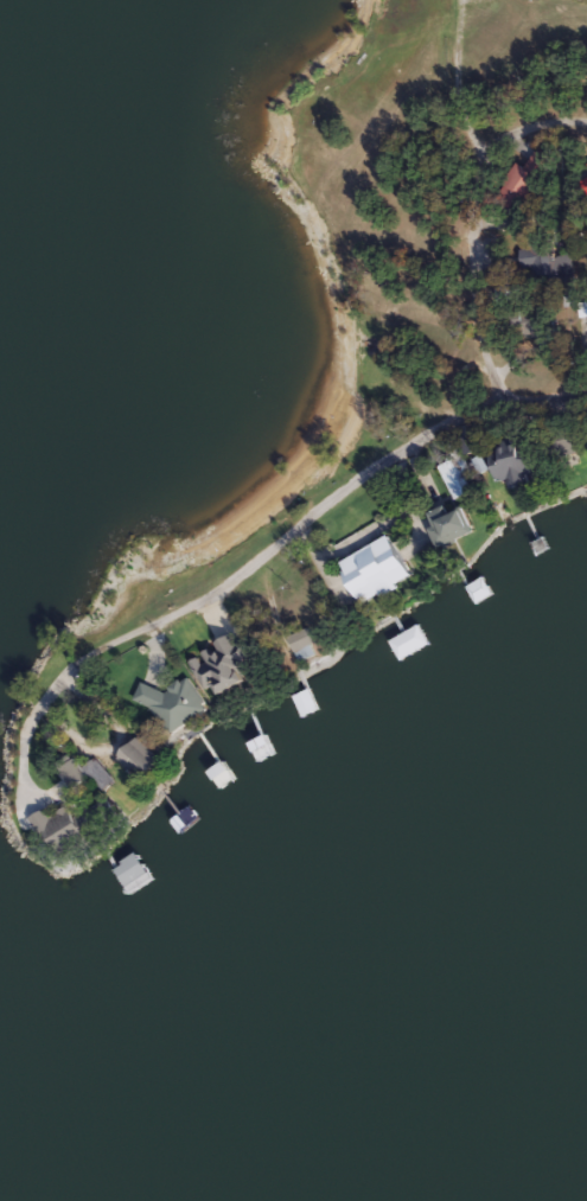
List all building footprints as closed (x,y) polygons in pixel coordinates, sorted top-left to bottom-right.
[(517,161),(525,166),(540,143),(557,155),(522,210),(496,193),(517,161)] [(521,242),(557,237),(559,254),(572,253),(574,279),(535,283),(532,266),(523,267),(521,242)] [(557,430),(579,434),(575,456),(554,453),(557,430)] [(499,480),(491,443),(521,437),(522,443),(532,441),(540,473),(529,475),(531,483),(510,487),(508,478),(499,480)] [(436,465),(454,456),(470,491),(453,499),(436,465)] [(428,513),(448,504),(452,512),(465,505),(477,530),(444,545),(428,513)] [(345,560),(396,534),(419,577),(368,603),(345,560)] [(465,586),(483,576),(492,594),(473,602),(465,586)] [(388,640),(417,622),(429,641),(400,660),(388,640)] [(301,660),(288,637),(308,626),(321,651),(301,660)] [(251,678),(223,694),(217,682),(205,688),(191,662),(218,646),(216,643),(232,633),(240,645),(245,641),(251,653),(241,659),(251,678)] [(145,682),(173,695),(180,679),(206,691),(189,729),(134,703),(145,682)] [(301,716),(291,696),(308,688),(318,708),(301,716)] [(155,743),(151,748),(161,760),(141,780),(117,758),(143,732),(155,743)] [(275,754),(257,762),(248,742),(266,735),(275,754)] [(88,775),(72,788),(53,767),(69,755),(81,768),(95,755),(139,807),(126,819),(88,775)] [(71,816),(106,799),(116,823),(50,855),(31,814),(45,809),(49,816),(66,806),(71,816)] [(115,870),(134,851),(151,869),(132,888),(115,870)]
